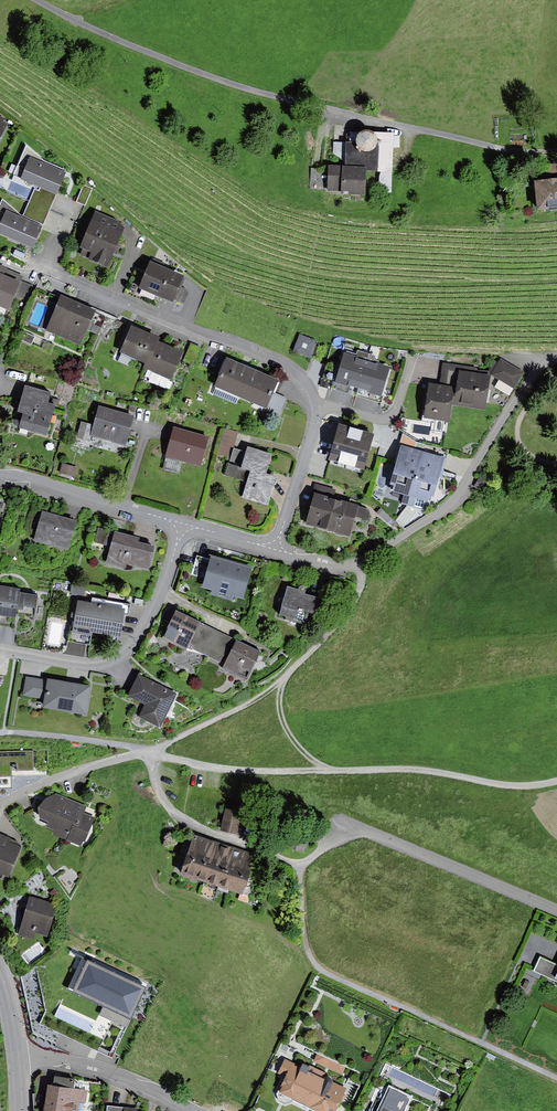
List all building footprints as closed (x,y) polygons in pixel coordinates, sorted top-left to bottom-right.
[(346,165),(329,164),(329,168),(328,189),(362,191),(364,166),(375,166),(376,131),(372,127),(367,126),(363,126),(358,130),(349,130),(349,140),(347,138),(346,165)] [(40,187),(56,194),(66,171),(43,160),(26,145),(13,175),(26,181),(27,183),(31,186),(34,184),(40,187)] [(556,161),(543,162),(545,176),(535,177),(539,206),(556,203),(556,168),(556,161)] [(328,189),(329,168),(311,167),(310,188),(328,189)] [(83,185),(76,202),(85,206),(92,188),(83,185)] [(34,188),(29,200),(49,209),(56,194),(40,187),(39,190),(34,188)] [(22,216),(3,199),(0,205),(0,232),(32,247),(42,225),(22,216)] [(29,200),(22,216),(42,225),(49,209),(29,200)] [(120,223),(92,212),(77,251),(105,262),(109,252),(115,255),(119,245),(113,242),(120,223)] [(183,275),(151,261),(139,288),(172,302),(173,299),(182,278),(183,275)] [(0,265),(0,313),(5,315),(14,295),(21,280),(22,276),(6,269),(7,268),(0,265)] [(185,279),(182,278),(173,299),(184,304),(189,293),(186,289),(181,287),(185,279)] [(33,286),(21,280),(14,295),(27,301),(33,286)] [(95,310),(60,295),(45,329),(80,344),(87,330),(95,310)] [(107,314),(95,310),(87,330),(98,335),(107,314)] [(118,319),(107,314),(98,335),(109,339),(118,319)] [(146,362),(156,339),(157,337),(131,326),(119,352),(121,353),(118,361),(127,365),(131,356),(146,362)] [(21,340),(31,344),(34,336),(24,332),(21,340)] [(316,340),(298,333),(292,350),(309,357),(316,340)] [(156,339),(146,362),(143,369),(151,372),(148,378),(159,382),(157,386),(166,389),(169,381),(171,382),(184,351),(156,339)] [(191,343),(183,361),(192,365),(201,347),(191,343)] [(360,390),(371,353),(357,349),(356,352),(352,351),(353,345),(346,343),(334,383),(360,390)] [(382,396),(390,366),(378,363),(379,360),(374,359),(376,354),(371,353),(360,390),(382,396)] [(238,396),(251,367),(226,357),(214,385),(238,396)] [(475,367),(455,365),(450,407),(482,410),(488,376),(497,381),(493,388),(508,398),(521,373),(499,360),(496,364),(493,362),(487,373),(475,371),(475,367)] [(447,423),(450,407),(455,365),(441,363),(438,386),(426,384),(421,419),(447,423)] [(273,392),(279,380),(251,367),(238,396),(266,408),(267,406),(273,392)] [(50,393),(21,385),(14,412),(20,414),(16,429),(43,436),(48,416),(51,416),(54,406),(47,404),(50,393)] [(287,398),(273,392),(267,406),(274,409),(273,412),(279,415),(287,398)] [(133,416),(99,406),(94,425),(91,435),(125,445),(133,416)] [(91,435),(94,425),(81,421),(76,438),(89,441),(91,435)] [(374,433),(338,424),(329,459),(364,468),(374,433)] [(238,431),(225,428),(218,453),(227,456),(230,445),(233,446),(238,431)] [(206,438),(171,430),(164,459),(199,467),(206,438)] [(403,433),(401,442),(415,447),(416,442),(403,433)] [(408,495),(421,450),(401,444),(390,484),(393,485),(392,491),(408,495)] [(271,454),(247,446),(246,452),(234,449),(226,475),(247,482),(242,497),(267,505),(276,477),(265,473),(271,454)] [(421,450),(408,495),(406,504),(424,509),(426,501),(429,502),(431,495),(433,496),(444,457),(421,450)] [(62,462),(59,472),(74,476),(76,466),(62,462)] [(480,476),(475,487),(483,491),(488,481),(480,476)] [(334,491),(313,486),(303,525),(347,537),(352,518),(365,521),(368,510),(331,500),(334,491)] [(381,508),(377,512),(388,522),(392,518),(381,508)] [(74,521),(40,513),(32,542),(67,551),(74,521)] [(136,538),(95,529),(92,545),(105,548),(102,565),(130,571),(135,568),(145,571),(152,549),(137,545),(136,538)] [(253,564),(211,552),(210,557),(203,578),(202,584),(213,588),(212,594),(232,599),(233,594),(244,597),(253,564)] [(203,578),(210,557),(198,553),(191,574),(203,578)] [(0,586),(0,619),(13,621),(14,611),(18,612),(19,607),(32,609),(33,598),(18,595),(19,589),(0,586)] [(313,597),(284,589),(276,618),(300,624),(304,613),(309,612),(313,597)] [(123,608),(74,600),(66,643),(88,647),(90,634),(118,638),(123,608)] [(202,661),(216,632),(172,611),(159,640),(202,661)] [(245,681),(259,652),(216,632),(202,661),(245,681)] [(172,692),(135,675),(124,698),(140,705),(134,718),(156,728),(172,692)] [(43,680),(25,677),(21,696),(39,699),(38,704),(82,712),(87,684),(43,677),(43,680)] [(96,811),(55,794),(43,799),(34,810),(37,825),(50,831),(48,834),(80,848),(96,811)] [(237,812),(223,809),(218,829),(233,832),(237,812)] [(197,877),(210,839),(194,833),(180,871),(197,877)] [(302,853),(307,837),(292,833),(287,849),(302,853)] [(0,834),(0,872),(8,875),(19,849),(7,845),(10,838),(0,834)] [(218,884),(231,847),(210,839),(197,877),(218,884)] [(218,884),(232,888),(245,852),(231,847),(218,884)] [(245,852),(232,888),(242,892),(245,884),(249,886),(251,884),(252,883),(252,881),(252,879),(248,878),(251,871),(249,871),(254,855),(245,852)] [(55,902),(26,895),(16,936),(32,940),(33,934),(47,937),(55,902)] [(540,955),(534,970),(556,981),(556,963),(540,955)] [(146,987),(83,957),(67,990),(131,1020),(146,987)] [(317,1054),(314,1060),(342,1074),(345,1068),(317,1054)] [(284,1056),(277,1071),(284,1074),(277,1090),(277,1101),(284,1104),(296,1100),(322,1110),(334,1110),(345,1087),(332,1082),(331,1075),(327,1073),(323,1077),(308,1070),(311,1065),(302,1061),(300,1064),(284,1056)] [(56,1077),(55,1087),(49,1086),(45,1110),(77,1110),(80,1090),(71,1089),(73,1080),(56,1077)] [(378,1110),(404,1110),(402,1110),(410,1095),(391,1086),(378,1110)]
